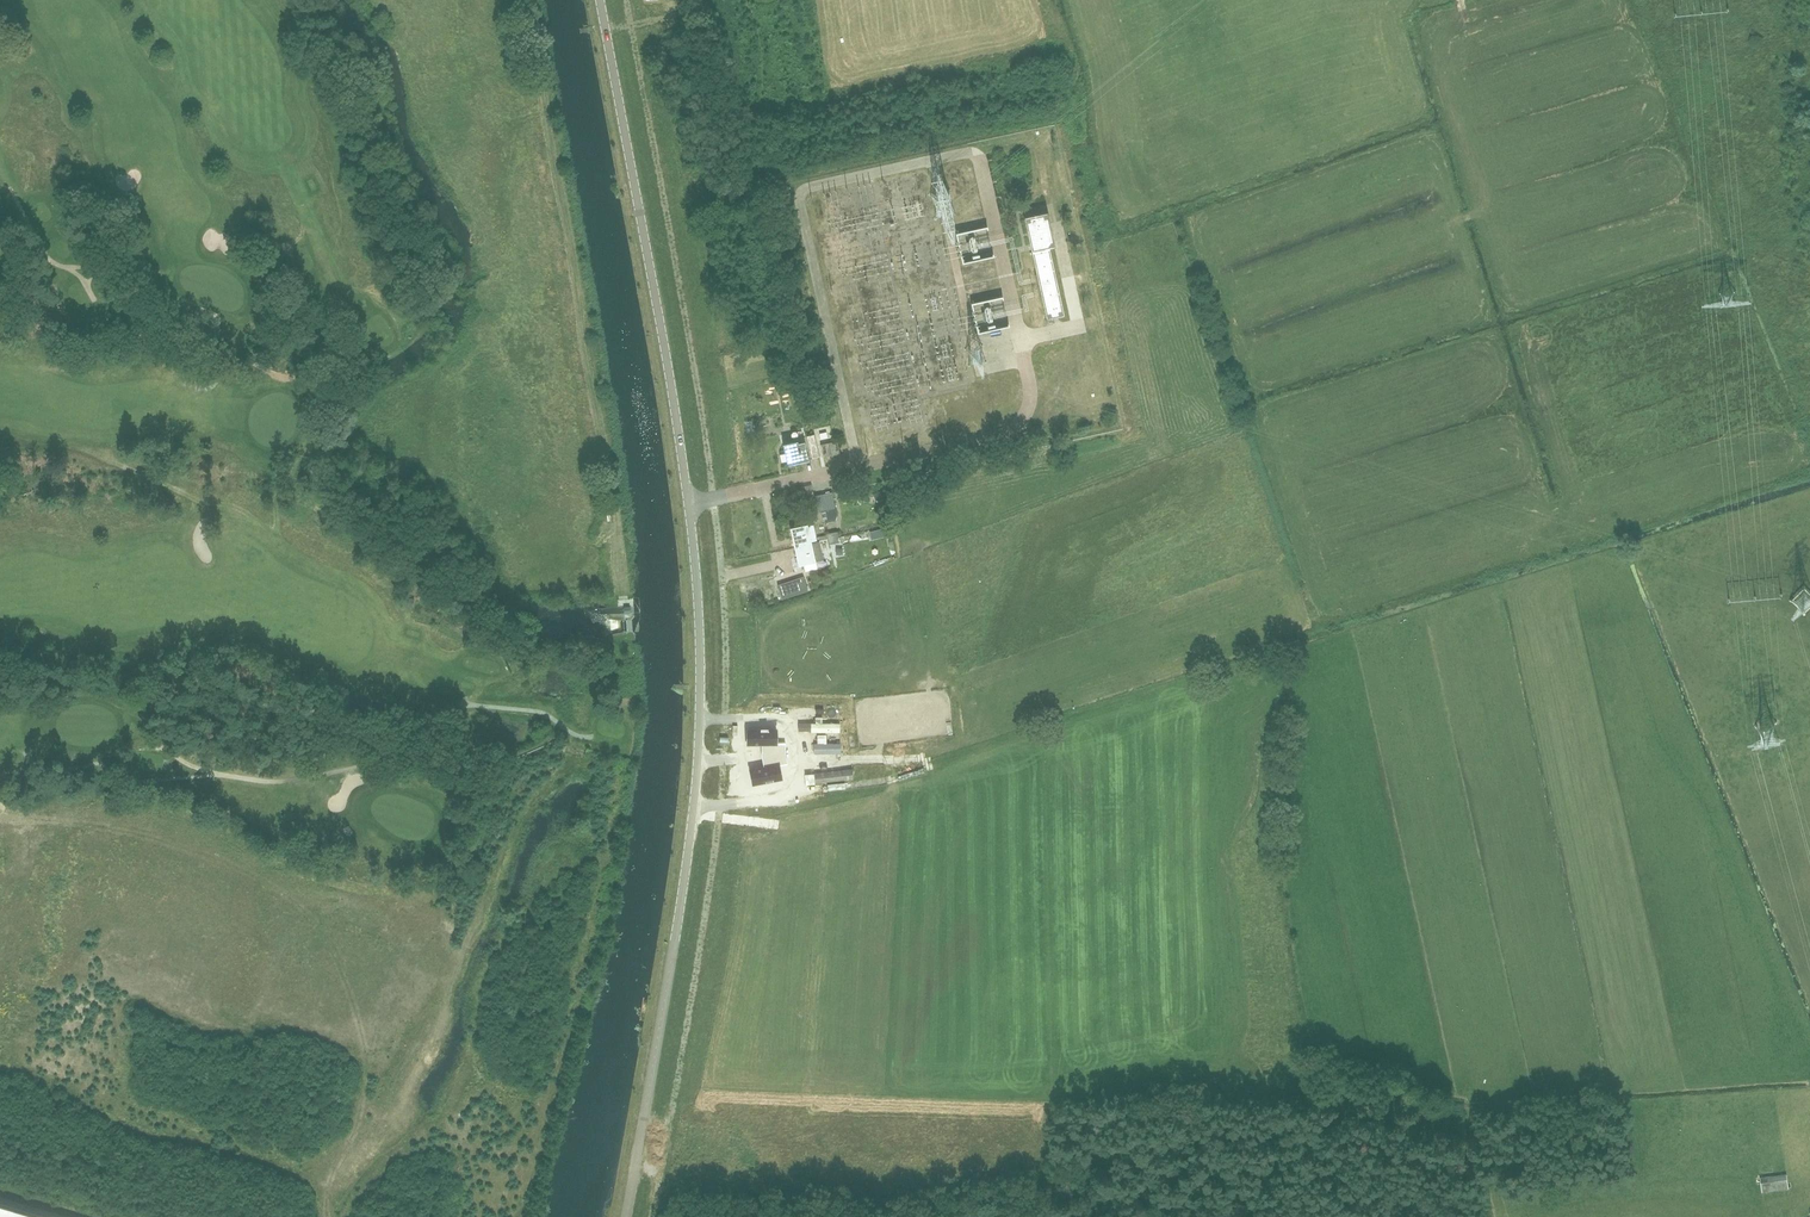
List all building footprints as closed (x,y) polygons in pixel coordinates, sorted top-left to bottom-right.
[(1464,14),(1463,0),(1452,0),(1453,14),(1464,14)] [(1048,212),(1024,217),(1046,319),(1064,315),(1049,248),(1055,247),(1048,212)] [(1005,318),(1020,316),(1019,300),(1000,302),(1000,303),(973,306),(974,320),(983,319),(983,325),(993,324),(992,320),(1005,318)] [(783,358),(773,361),(775,372),(785,370),(783,358)] [(814,434),(807,435),(812,458),(819,456),(814,434)] [(787,462),(792,461),(792,463),(808,460),(804,442),(798,444),(797,440),(783,444),(787,462)] [(821,444),(823,456),(839,453),(837,441),(821,444)] [(832,492),(812,496),(815,513),(821,511),(823,521),(827,520),(828,521),(835,520),(837,516),(832,492)] [(794,547),(811,543),(807,524),(790,528),(794,547)] [(881,536),(879,529),(870,531),(872,538),(881,536)] [(828,539),(838,537),(837,531),(826,534),(828,539)] [(815,561),(811,543),(794,547),(798,565),(815,561)] [(801,592),(808,590),(803,577),(797,579),(801,592)] [(790,584),(793,592),(799,590),(796,582),(790,584)] [(789,596),(784,583),(777,585),(782,599),(789,596)] [(407,598),(405,606),(412,607),(414,599),(407,598)] [(748,727),(748,742),(762,742),(762,754),(785,755),(786,744),(777,743),(778,728),(748,727)] [(577,742),(575,747),(589,752),(591,747),(577,742)] [(763,765),(749,767),(751,782),(781,778),(779,763),(787,762),(785,755),(762,754),(763,765)] [(815,783),(853,779),(852,768),(814,773),(815,783)] [(256,909),(262,912),(267,903),(261,900),(256,909)] [(272,916),(279,917),(282,906),(275,904),(272,916)] [(169,948),(156,949),(157,963),(170,962),(169,948)] [(294,975),(293,980),(306,984),(308,978),(294,975)] [(389,1027),(392,1015),(387,1014),(383,1025),(389,1027)] [(1769,1191),(1789,1189),(1787,1173),(1767,1176),(1769,1191)] [(0,1204),(0,1216),(44,1216),(0,1204)]
